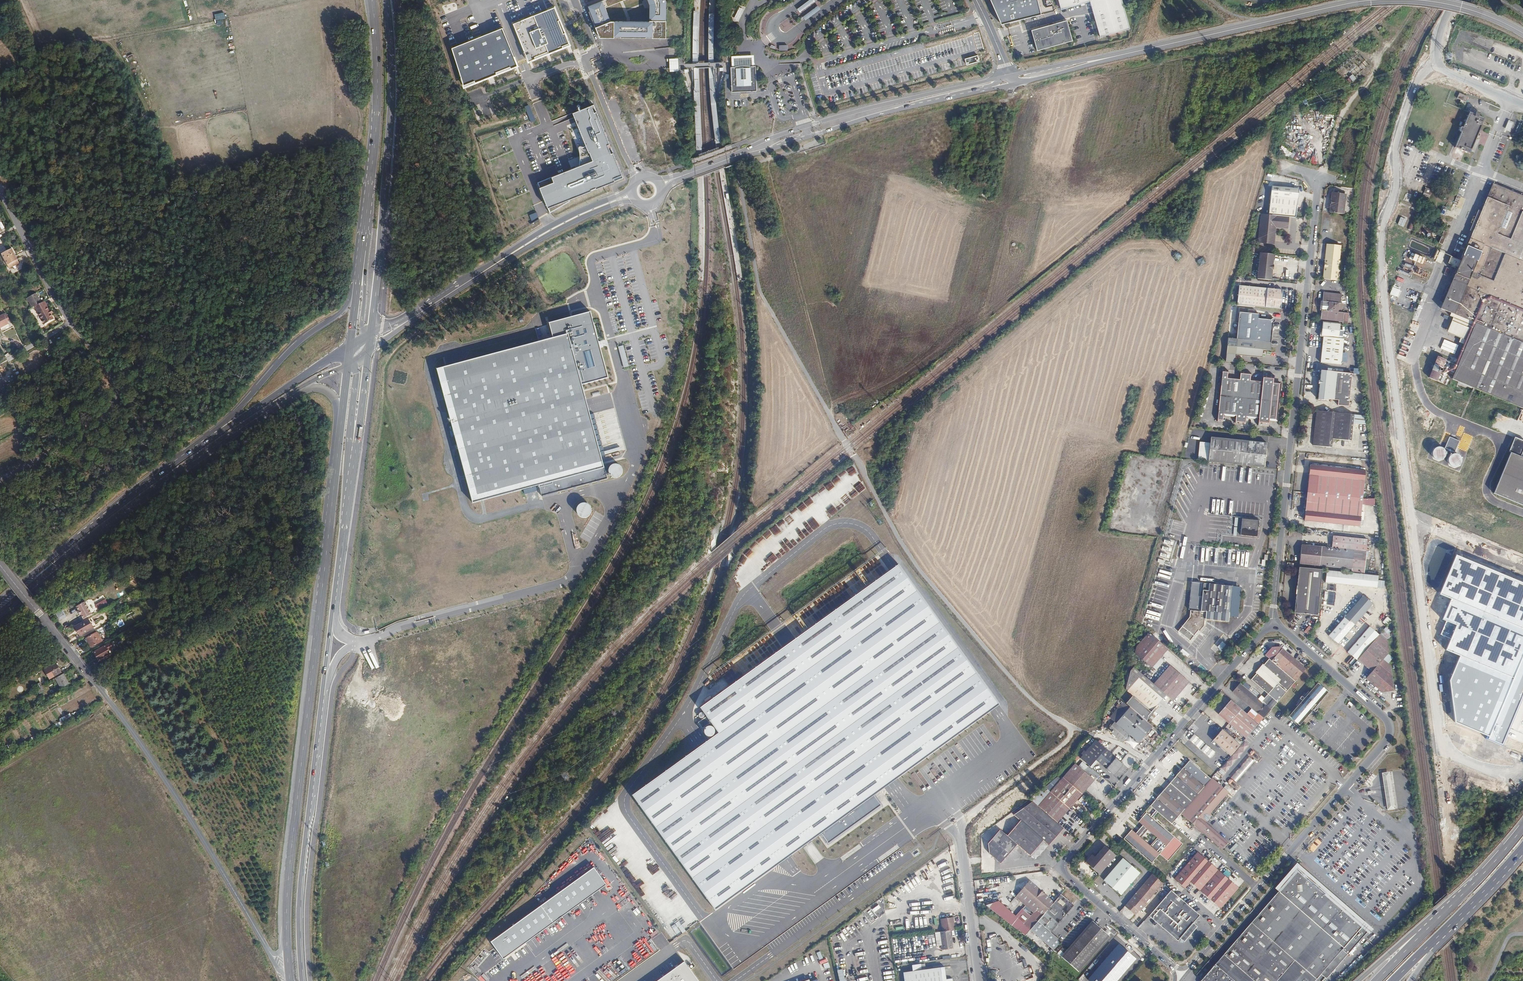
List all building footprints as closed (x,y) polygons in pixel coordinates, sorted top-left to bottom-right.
[(587,7),(599,38),(666,38),(666,2),(665,0),(604,0),(587,7)] [(815,3),(813,0),(811,0),(798,10),(801,13),(815,3)] [(994,8),(1000,21),(1001,24),(1054,11),(1051,0),(990,0),(994,8)] [(1130,29),(1122,0),(1058,0),(1061,9),(1081,4),(1081,5),(1084,4),(1084,3),(1090,1),(1100,37),(1130,29)] [(819,8),(817,5),(802,16),(805,19),(819,8)] [(557,6),(514,22),(529,64),(572,48),(557,6)] [(744,10),(739,7),(734,18),(738,21),(744,10)] [(700,11),(693,11),(692,58),(693,69),(693,72),(694,72),(694,87),(693,91),(694,104),(696,150),(702,150),(699,75),(699,62),(699,51),(699,23),(700,11)] [(715,14),(709,14),(708,35),(708,50),(709,71),(710,93),(711,109),(713,124),(715,143),(721,142),(719,126),(717,107),(716,100),(715,92),(714,89),(713,71),(714,70),(714,68),(714,57),(715,14)] [(1067,20),(1031,30),(1037,51),(1072,41),(1067,20)] [(519,67),(504,28),(452,49),(466,86),(519,67)] [(732,56),(732,67),(734,67),(734,69),(737,68),(743,68),(748,68),(750,68),(751,68),(751,66),(753,66),(753,55),(732,56)] [(975,57),(965,59),(966,65),(979,62),(978,57),(978,55),(974,56),(975,57)] [(677,58),(669,59),(669,72),(675,72),(678,72),(678,58),(677,58)] [(751,66),(751,68),(750,68),(748,68),(743,68),(737,68),(734,69),(734,67),(732,67),(730,67),(730,74),(733,74),(733,86),(731,86),(731,92),(739,92),(739,90),(748,90),(748,91),(756,91),(756,84),(754,84),(754,81),(754,73),(755,73),(755,68),(755,66),(753,66),(751,66)] [(1465,102),(1467,97),(1458,93),(1456,99),(1465,102)] [(593,105),(573,113),(586,145),(593,161),(579,166),(552,176),(554,182),(540,187),(550,213),(569,201),(569,199),(615,181),(614,178),(622,175),(593,105)] [(531,122),(535,120),(531,110),(527,112),(531,122)] [(1469,153),(1484,117),(1471,111),(1467,122),(1462,124),(1460,131),(1460,134),(1462,135),(1456,148),(1469,153)] [(1009,127),(994,124),(992,132),(1007,135),(1009,127)] [(580,162),(579,166),(593,161),(586,145),(586,146),(584,147),(583,147),(582,147),(581,146),(580,146),(579,147),(578,148),(578,149),(579,151),(580,154),(580,158),(580,162)] [(507,154),(509,162),(515,160),(512,153),(507,154)] [(1459,171),(1443,164),(1439,174),(1454,180),(1459,171)] [(495,171),(501,191),(516,186),(513,177),(519,175),(516,167),(513,168),(512,165),(495,171)] [(1441,309),(1478,324),(1455,380),(1522,408),(1522,196),(1493,184),(1441,309)] [(1273,185),(1269,214),(1289,216),(1296,216),(1299,188),(1273,185)] [(1429,198),(1432,190),(1426,187),(1423,196),(1429,198)] [(1330,212),(1345,214),(1347,193),(1332,192),(1330,212)] [(1458,206),(1462,196),(1457,195),(1453,205),(1458,206)] [(536,212),(530,215),(532,220),(539,217),(536,212)] [(1269,214),(1262,213),(1259,242),(1274,243),(1276,227),(1276,224),(1289,224),(1289,216),(1269,214)] [(1437,231),(1434,230),(1431,232),(1430,234),(1431,238),(1433,240),(1437,240),(1440,238),(1440,234),(1437,231)] [(1443,246),(1448,233),(1443,232),(1439,244),(1443,246)] [(1410,238),(1408,248),(1418,250),(1420,240),(1410,238)] [(1339,260),(1341,245),(1326,243),(1322,278),(1339,280),(1341,260),(1339,260)] [(8,265),(18,261),(12,249),(2,254),(8,265)] [(1261,252),(1258,278),(1272,279),(1275,253),(1261,252)] [(1405,255),(1404,260),(1422,264),(1423,257),(1409,254),(1409,256),(1405,255)] [(1241,283),(1238,302),(1282,307),(1283,288),(1241,283)] [(1391,287),(1387,301),(1395,303),(1399,289),(1391,287)] [(1340,294),(1322,291),(1318,319),(1341,321),(1342,312),(1340,311),(1341,303),(1339,303),(1340,294)] [(29,302),(32,308),(35,307),(41,304),(36,295),(26,299),(28,302),(29,302)] [(44,302),(41,304),(35,307),(44,325),(54,320),(51,315),(49,311),(44,302)] [(1240,310),(1238,329),(1272,332),(1274,318),(1259,316),(1260,312),(1240,310)] [(549,322),(553,337),(569,333),(583,383),(608,376),(590,311),(549,322)] [(5,317),(5,316),(0,319),(0,331),(10,326),(8,323),(5,317)] [(1338,337),(1340,322),(1322,321),(1321,331),(1321,336),(1322,336),(1319,362),(1340,364),(1342,338),(1338,337)] [(1272,332),(1238,329),(1237,336),(1229,336),(1226,358),(1235,359),(1236,352),(1262,355),(1263,347),(1270,348),(1272,332)] [(553,337),(437,369),(473,502),(538,484),(605,466),(583,383),(569,333),(553,337)] [(618,347),(624,368),(629,366),(624,345),(618,347)] [(1343,405),(1346,372),(1315,368),(1312,398),(1323,399),(1323,398),(1332,399),(1332,404),(1343,405)] [(1230,372),(1224,371),(1219,412),(1225,413),(1225,407),(1238,408),(1237,415),(1248,416),(1249,410),(1260,411),(1260,418),(1270,418),(1271,412),(1277,413),(1280,386),(1274,385),(1274,378),(1265,377),(1264,384),(1252,382),(1252,375),(1242,374),(1241,381),(1229,379),(1230,372)] [(1350,440),(1353,413),(1315,410),(1311,444),(1330,446),(1331,438),(1350,440)] [(1266,464),(1269,440),(1214,432),(1210,458),(1266,464)] [(1520,436),(1514,451),(1512,450),(1495,491),(1522,503),(1522,437),(1520,436)] [(1306,492),(1361,498),(1365,470),(1309,463),(1306,492)] [(624,465),(612,465),(612,477),(623,478),(624,465)] [(605,466),(538,484),(542,497),(608,479),(605,466)] [(1256,484),(1272,486),(1273,471),(1258,470),(1256,484)] [(1358,526),(1361,498),(1306,492),(1302,519),(1358,526)] [(577,515),(590,520),(595,508),(583,502),(577,515)] [(793,516),(797,522),(803,517),(800,512),(793,516)] [(790,527),(796,522),(791,515),(785,520),(790,527)] [(1256,538),(1258,520),(1234,518),(1233,531),(1238,531),(1237,537),(1256,538)] [(784,522),(778,527),(777,526),(771,530),(774,534),(781,529),(782,530),(787,526),(784,522)] [(801,530),(805,536),(818,527),(814,522),(808,527),(810,530),(807,532),(805,528),(801,530)] [(750,560),(769,543),(763,537),(745,554),(750,560)] [(1171,563),(1174,539),(1162,538),(1159,563),(1164,564),(1164,562),(1171,563)] [(1355,551),(1306,544),(1305,549),(1301,552),(1299,563),(1344,569),(1352,570),(1355,551)] [(1455,555),(1440,594),(1451,599),(1442,619),(1446,621),(1441,634),(1450,639),(1446,650),(1460,655),(1450,680),(1455,722),(1489,736),(1488,739),(1502,745),(1522,694),(1522,583),(1455,555)] [(906,564),(899,567),(1000,707),(1006,701),(906,564)] [(632,798),(716,913),(890,785),(1000,707),(899,567),(790,646),(699,710),(717,736),(632,798)] [(1317,618),(1323,572),(1300,569),(1293,615),(1317,618)] [(1378,591),(1379,578),(1327,572),(1326,585),(1378,591)] [(1232,588),(1225,587),(1211,586),(1210,593),(1204,592),(1204,599),(1202,599),(1203,589),(1193,588),(1192,598),(1190,612),(1192,612),(1191,617),(1178,632),(1190,641),(1194,636),(1199,632),(1201,633),(1205,629),(1207,620),(1228,621),(1229,616),(1232,588)] [(1338,645),(1373,605),(1363,597),(1329,636),(1338,645)] [(98,611),(109,607),(106,600),(96,604),(98,611)] [(79,616),(81,621),(87,618),(88,617),(86,612),(79,616)] [(1382,622),(1386,625),(1391,620),(1386,616),(1382,622)] [(82,623),(74,627),(79,636),(88,632),(87,631),(93,628),(88,619),(82,623)] [(1303,631),(1307,634),(1312,628),(1308,625),(1303,631)] [(1348,652),(1358,661),(1380,636),(1370,627),(1348,652)] [(90,648),(101,642),(96,633),(86,639),(90,648)] [(1380,636),(1358,661),(1372,673),(1366,681),(1383,694),(1395,690),(1392,667),(1383,660),(1388,653),(1387,640),(1381,634),(1380,636)] [(1168,651),(1153,638),(1135,648),(1134,655),(1151,670),(1168,651)] [(1221,650),(1225,644),(1220,641),(1216,647),(1221,650)] [(110,655),(105,646),(93,653),(99,662),(110,655)] [(1269,661),(1295,684),(1306,671),(1280,649),(1271,650),(1264,658),(1269,661)] [(1352,666),(1356,660),(1353,658),(1348,663),(1352,666)] [(1277,705),(1295,684),(1269,661),(1264,667),(1263,666),(1255,674),(1257,675),(1251,682),(1268,697),(1277,705)] [(60,672),(56,664),(44,671),(49,679),(60,672)] [(1170,668),(1154,687),(1167,698),(1173,703),(1189,684),(1170,668)] [(1154,687),(1134,670),(1131,674),(1127,692),(1128,695),(1133,699),(1127,707),(1130,709),(1147,724),(1148,720),(1167,698),(1154,687)] [(68,684),(63,674),(55,679),(61,688),(68,684)] [(1300,726),(1328,693),(1319,685),(1290,717),(1300,726)] [(1258,726),(1271,712),(1262,704),(1240,686),(1233,694),(1251,710),(1246,715),(1258,726)] [(1268,697),(1262,704),(1271,712),(1277,705),(1268,697)] [(1218,716),(1246,740),(1258,726),(1246,715),(1231,702),(1218,716)] [(1123,745),(1130,737),(1140,746),(1154,730),(1147,724),(1130,709),(1129,710),(1124,706),(1110,721),(1115,726),(1110,732),(1123,745)] [(1230,758),(1241,746),(1222,731),(1213,742),(1230,758)] [(1191,741),(1200,749),(1203,745),(1194,737),(1191,741)] [(1098,742),(1084,758),(1093,767),(1099,762),(1116,777),(1126,766),(1098,742)] [(1205,747),(1202,751),(1211,759),(1215,755),(1205,747)] [(1251,757),(1243,765),(1247,770),(1255,761),(1251,757)] [(1191,762),(1150,807),(1155,811),(1161,815),(1172,825),(1182,813),(1213,778),(1212,777),(1210,779),(1191,762)] [(1040,806),(1059,823),(1096,780),(1076,764),(1040,806)] [(1222,768),(1213,778),(1218,782),(1227,772),(1222,768)] [(1245,772),(1240,768),(1232,777),(1237,782),(1245,772)] [(1390,772),(1382,773),(1387,810),(1395,809),(1390,772)] [(1230,792),(1229,791),(1228,790),(1225,787),(1218,782),(1213,778),(1182,813),(1222,848),(1229,842),(1207,821),(1213,815),(1212,813),(1230,792)] [(1034,802),(1014,815),(1022,821),(1045,841),(1051,845),(1066,829),(1059,823),(1040,806),(1034,802)] [(1132,829),(1125,838),(1152,863),(1175,837),(1156,820),(1161,815),(1155,811),(1151,816),(1148,813),(1139,822),(1144,825),(1137,834),(1132,829)] [(1031,857),(1044,842),(1045,841),(1022,821),(1009,836),(1001,831),(989,844),(990,854),(1002,865),(1019,846),(1031,857)] [(613,824),(598,837),(603,842),(617,829),(613,824)] [(1175,837),(1160,854),(1168,862),(1184,845),(1175,837)] [(1086,862),(1100,875),(1116,856),(1105,846),(1096,857),(1093,854),(1086,862)] [(1222,909),(1239,888),(1198,852),(1175,879),(1185,888),(1191,882),(1222,909)] [(1132,883),(1140,874),(1123,859),(1105,880),(1121,895),(1128,887),(1131,889),(1135,884),(1132,883)] [(592,864),(489,939),(502,958),(605,884),(592,864)] [(1201,980),(1325,980),(1368,932),(1306,878),(1303,877),(1301,876),(1299,877),(1296,877),(1293,878),(1291,880),(1215,966),(1210,961),(1207,965),(1212,969),(1201,980)] [(1027,923),(1033,929),(1065,894),(1063,892),(1055,901),(1031,879),(1021,892),(1040,908),(1027,923)] [(1145,884),(1126,906),(1136,915),(1140,910),(1141,911),(1147,905),(1145,903),(1146,903),(1155,893),(1145,884)] [(1172,891),(1150,916),(1178,941),(1185,933),(1186,935),(1186,936),(1187,937),(1192,931),(1191,930),(1190,931),(1188,929),(1200,916),(1172,891)] [(1065,894),(1033,929),(1056,948),(1063,940),(1053,930),(1075,904),(1065,894)] [(852,930),(855,928),(856,930),(863,925),(857,917),(847,924),(852,930)] [(953,931),(957,931),(955,918),(943,920),(945,932),(953,931)] [(1095,920),(1069,950),(1064,956),(1080,971),(1111,935),(1095,920)] [(945,932),(943,932),(945,951),(956,950),(953,931),(945,932)] [(1137,958),(1120,944),(1090,979),(1092,980),(1117,980),(1137,958)] [(1064,956),(1069,950),(1066,947),(1060,953),(1064,956)] [(822,969),(829,967),(827,959),(820,961),(822,969)] [(684,960),(655,980),(699,980),(684,960)] [(915,971),(906,972),(907,980),(955,980),(955,978),(948,979),(946,966),(924,970),(915,971)]
